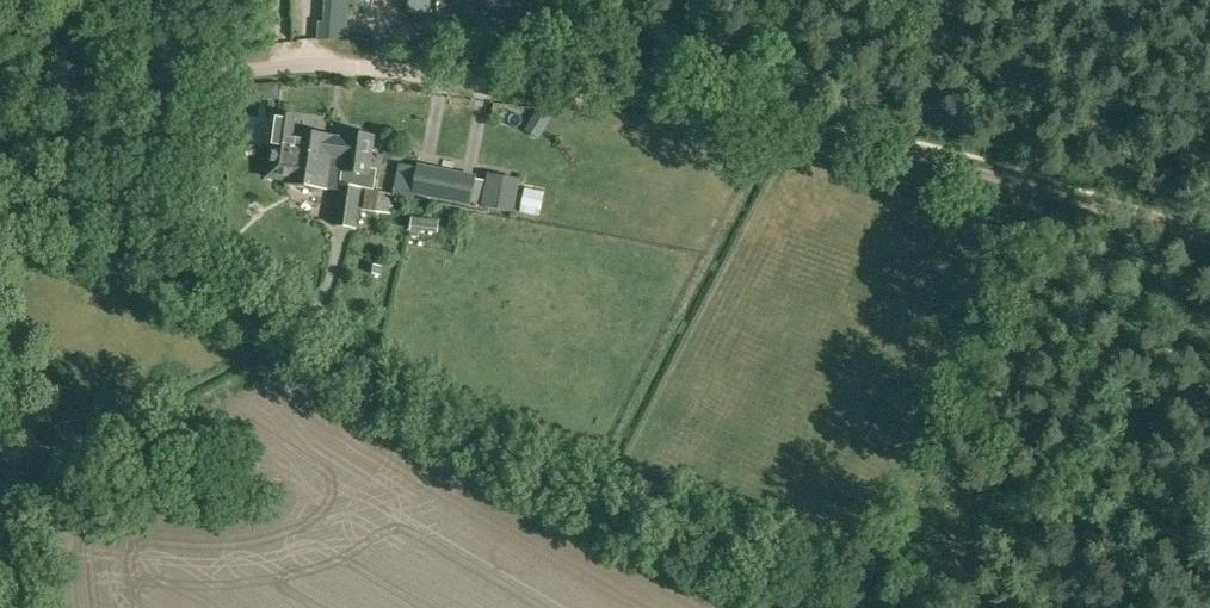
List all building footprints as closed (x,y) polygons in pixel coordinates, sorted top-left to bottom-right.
[(254,85),(256,100),(278,98),(277,83),(254,85)] [(276,115),(271,148),(339,159),(334,185),(360,190),(361,189),(373,191),(375,175),(368,174),(374,138),(348,134),(347,140),(334,138),(298,132),(300,118),(276,115)] [(234,121),(224,120),(223,140),(233,140),(234,121)] [(339,159),(271,148),(267,178),(286,180),(285,184),(339,191),(333,225),(354,229),(360,190),(334,185),(339,159)] [(475,179),(419,167),(413,195),(469,207),(475,179)] [(518,183),(490,177),(483,210),(512,216),(518,183)] [(373,191),(369,191),(366,210),(385,212),(386,206),(393,207),(395,195),(373,191)]
